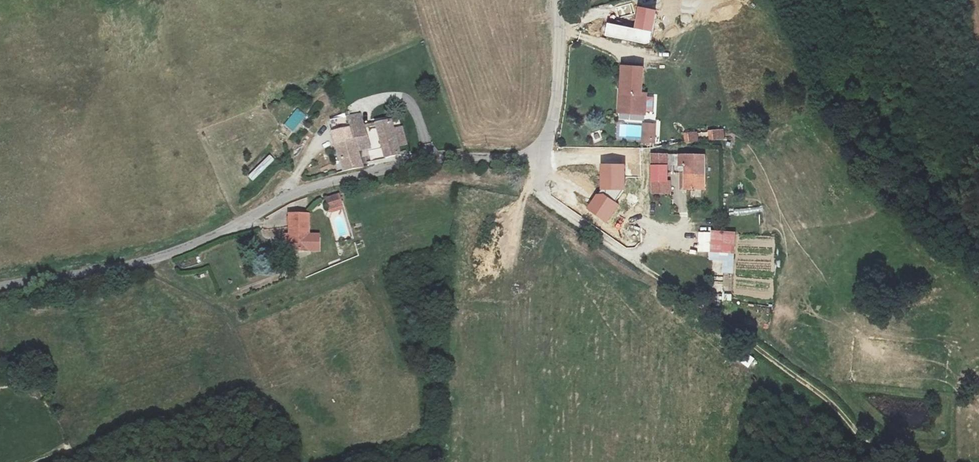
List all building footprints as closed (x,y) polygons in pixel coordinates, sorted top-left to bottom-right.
[(631,108),(631,113),(646,114),(647,94),(642,94),(644,68),(624,67),(623,88),(625,89),(624,93),(627,93),(627,98),(621,98),(620,107),(631,108)] [(296,109),(286,125),(296,131),(306,115),(296,109)] [(351,130),(362,128),(358,116),(347,118),(350,130),(351,130)] [(333,133),(350,130),(347,118),(330,122),(333,133)] [(386,158),(400,155),(398,147),(406,144),(402,129),(394,131),(391,122),(377,125),(386,158)] [(358,151),(370,146),(365,128),(362,128),(351,130),(358,151)] [(708,130),(709,141),(726,139),(725,128),(708,130)] [(344,172),(363,168),(358,151),(351,130),(350,130),(333,133),(337,146),(344,172)] [(667,155),(653,155),(653,182),(668,182),(668,181),(668,171),(681,171),(681,188),(705,188),(705,155),(667,155)] [(668,182),(653,182),(653,193),(669,193),(669,181),(668,181),(668,182)] [(341,203),(339,195),(327,199),(329,207),(341,203)] [(308,215),(290,216),(291,236),(291,251),(308,251),(308,215)] [(711,259),(734,260),(736,234),(713,233),(711,259)]
